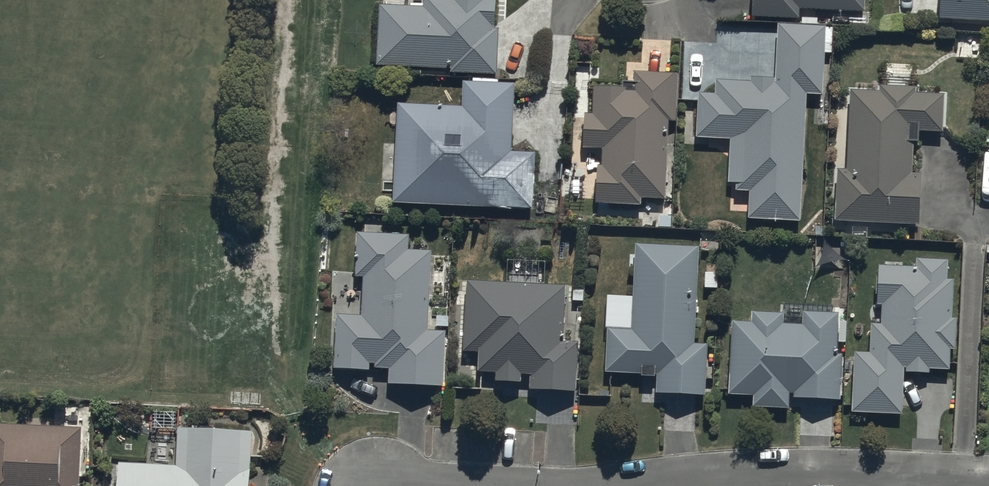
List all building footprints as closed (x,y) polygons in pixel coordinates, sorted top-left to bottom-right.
[(497,73),(501,0),(450,0),(450,8),(378,5),(376,68),(497,73)] [(752,18),(799,20),(799,11),(865,15),(865,0),(753,0),(752,18)] [(988,23),(988,0),(940,0),(939,20),(988,23)] [(749,223),(809,226),(820,29),(780,27),(776,84),(697,79),(694,137),(731,139),(728,192),(751,193),(749,223)] [(669,199),(669,122),(677,122),(677,74),(634,74),(634,93),(626,93),(626,89),(594,89),(594,117),(585,117),(585,149),(604,149),(604,167),(597,167),(597,205),(643,205),(643,199),(669,199)] [(849,86),(839,223),(909,228),(917,131),(945,133),(947,93),(849,86)] [(391,204),(533,209),(535,153),(513,153),(515,89),(460,87),(460,110),(394,108),(391,204)] [(435,253),(408,251),(409,237),(359,233),(356,277),(364,277),(361,318),(336,316),(332,372),(372,375),(372,367),(376,367),(375,370),(389,371),(388,387),(443,391),(447,332),(430,331),(435,253)] [(635,246),(631,328),(611,327),(608,374),(644,376),(644,379),(659,380),(658,396),(706,398),(708,347),(695,346),(700,249),(635,246)] [(905,374),(949,378),(956,264),(878,260),(873,349),(857,350),(852,413),(902,417),(905,374)] [(457,390),(567,396),(572,291),(462,285),(457,390)] [(730,399),(838,405),(843,313),(734,308),(730,399)] [(83,433),(0,429),(0,485),(80,485),(83,433)] [(252,436),(181,433),(180,467),(116,465),(116,485),(250,485),(252,436)]
